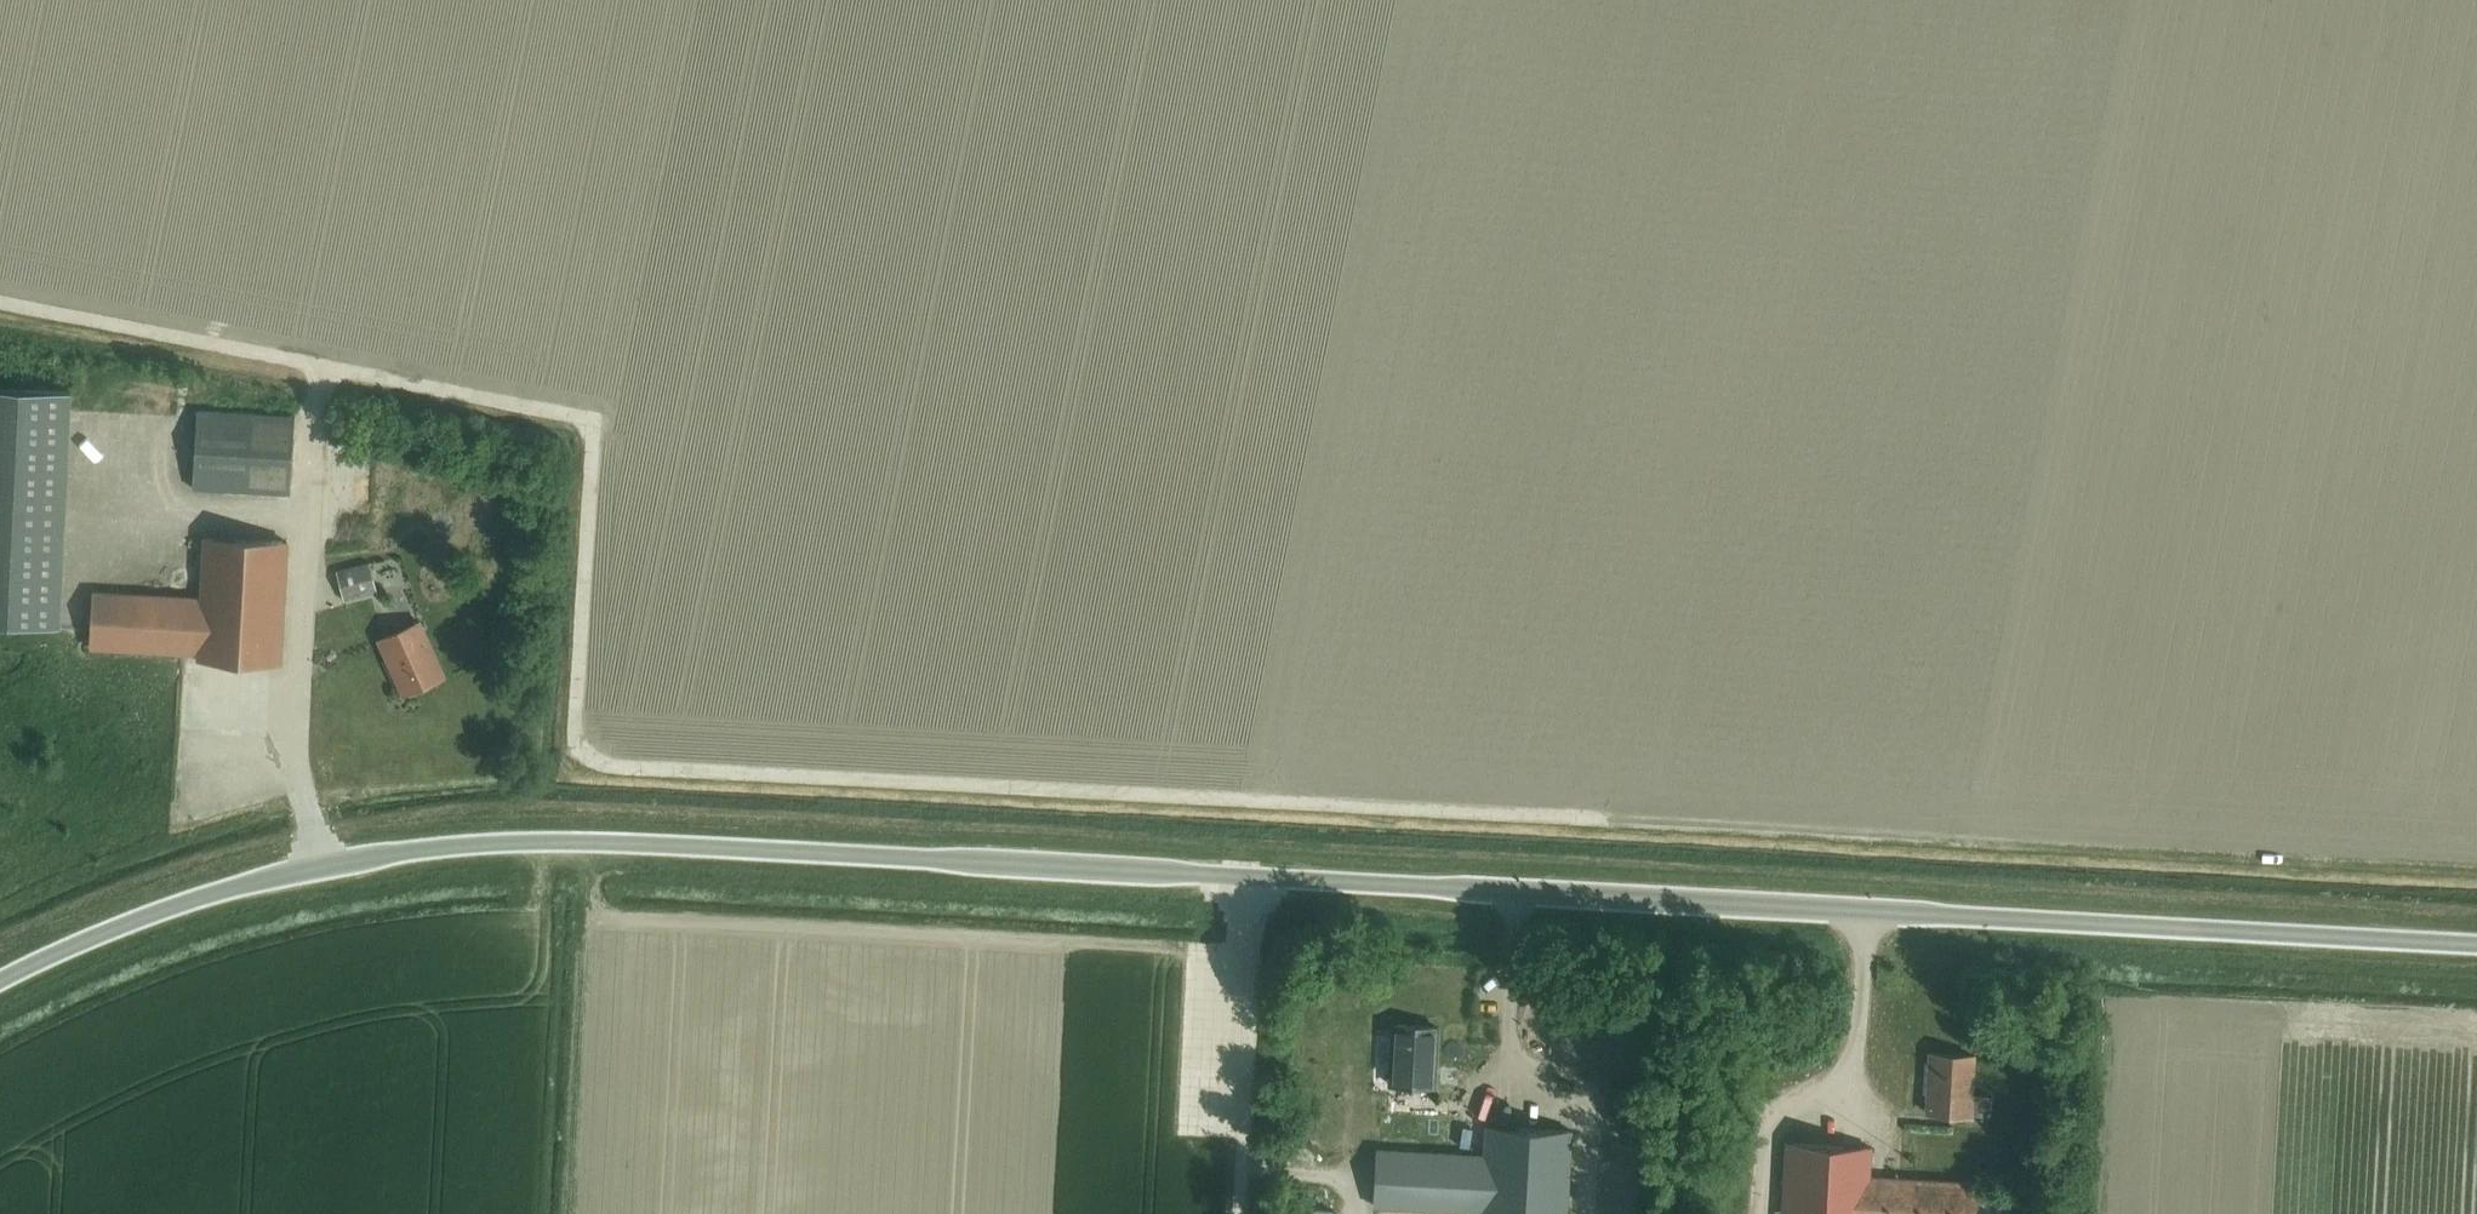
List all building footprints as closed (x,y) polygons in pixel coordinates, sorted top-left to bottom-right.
[(0,387),(0,626),(68,629),(80,391),(0,387)] [(290,494),(295,416),(197,410),(192,488),(290,494)] [(280,663),(286,542),(203,537),(200,598),(93,592),(90,648),(197,654),(197,658),(280,663)] [(343,601),(376,593),(369,564),(336,572),(343,601)] [(403,694),(444,675),(419,621),(378,640),(403,694)] [(1434,1087),(1437,1027),(1392,1025),(1389,1084),(1434,1087)] [(1989,1115),(1990,1096),(1971,1095),(1973,1056),(1929,1053),(1926,1112),(1970,1115),(1970,1114),(1989,1115)] [(1546,1129),(1485,1126),(1483,1155),(1377,1150),(1374,1206),(1481,1211),(1480,1213),(1566,1213),(1571,1131),(1546,1129)] [(1975,1183),(1868,1176),(1870,1147),(1784,1143),(1781,1213),(1974,1213),(1975,1183)] [(1346,1200),(1308,1203),(1309,1213),(1347,1213),(1346,1200)]
